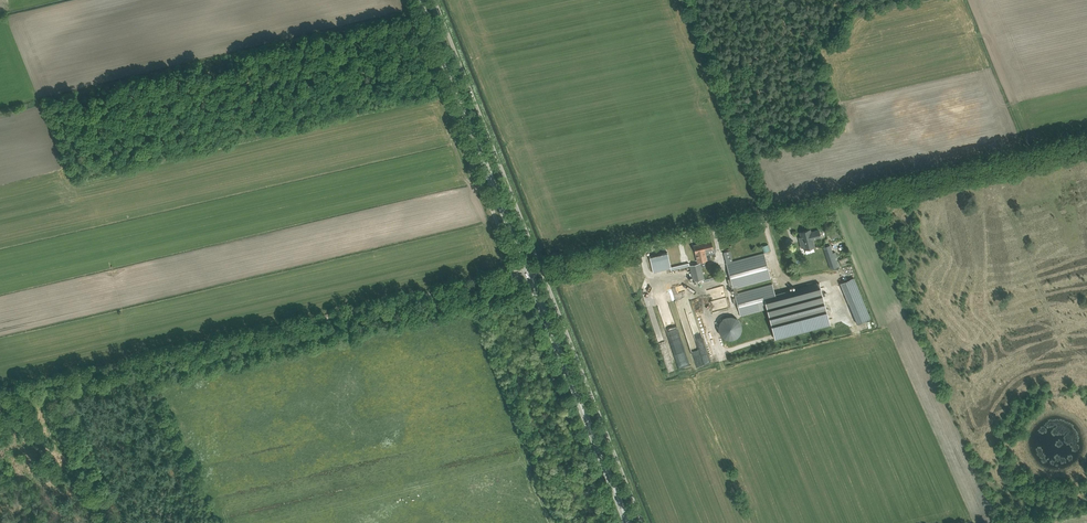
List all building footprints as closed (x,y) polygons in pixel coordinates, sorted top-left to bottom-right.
[(800,232),(801,238),(804,249),(814,247),(813,240),(821,238),(819,230),(811,232),(810,230),(800,232)] [(711,241),(702,243),(706,260),(707,260),(706,254),(709,253),(708,250),(713,249),(711,241)] [(706,260),(702,243),(694,245),(698,262),(706,260)] [(830,245),(823,247),(830,269),(837,267),(837,266),(838,266),(837,262),(836,258),(837,257),(835,252),(832,253),(830,245)] [(671,251),(650,256),(651,261),(653,269),(670,265),(671,270),(689,266),(693,282),(704,279),(700,263),(697,264),(692,246),(671,251)] [(737,303),(740,315),(767,308),(775,339),(830,324),(819,283),(774,295),(772,284),(737,292),(736,287),(770,278),(764,253),(733,261),(730,251),(723,252),(730,278),(727,279),(729,285),(732,284),(735,297),(732,298),(734,304),(737,303)] [(840,283),(849,303),(862,298),(853,278),(840,283)] [(719,310),(729,308),(724,286),(707,290),(710,301),(717,300),(719,310)] [(719,327),(719,328),(719,329),(719,330),(719,331),(720,332),(720,333),(721,334),(721,335),(722,335),(723,336),(723,337),(724,337),(725,338),(726,338),(727,338),(728,338),(729,339),(730,339),(731,339),(732,338),(733,338),(734,338),(735,338),(735,337),(736,337),(737,336),(738,335),(739,334),(739,333),(740,332),(740,331),(741,330),(741,329),(741,328),(741,327),(741,326),(741,325),(740,324),(740,323),(739,322),(739,321),(738,320),(737,319),(736,318),(735,318),(734,317),(733,317),(732,317),(731,316),(730,316),(729,316),(728,317),(727,317),(726,317),(725,317),(724,318),(723,318),(723,319),(722,320),(721,320),(721,321),(720,322),(720,323),(719,324),(719,325),(719,326),(719,327)]
